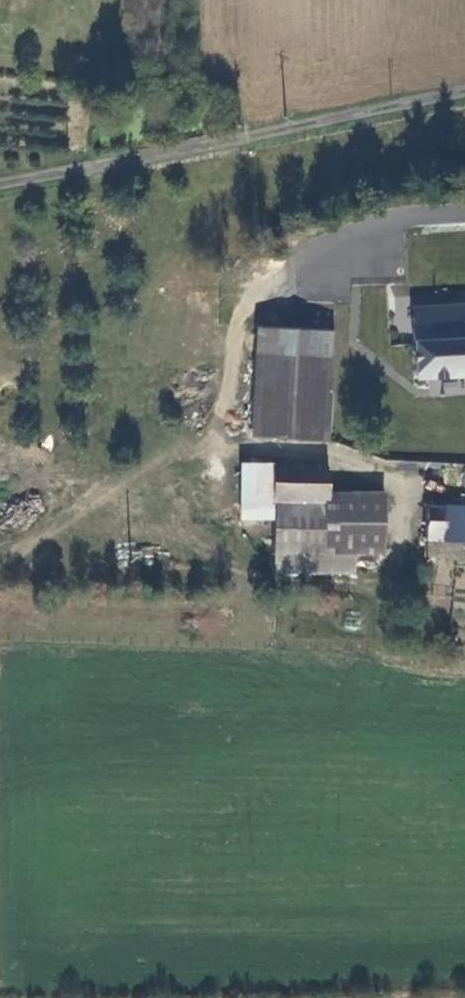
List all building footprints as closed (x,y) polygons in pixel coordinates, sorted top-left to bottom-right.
[(413,309),(417,376),(464,373),(464,306),(413,309)] [(258,327),(250,463),(326,467),(330,390),(330,363),(334,330),(258,327)] [(242,469),(241,520),(273,520),(274,503),(271,503),(272,469),(242,469)] [(274,503),(273,520),(273,555),(353,555),(383,555),(383,496),(328,495),(328,470),(272,469),(271,503),(274,503)] [(426,508),(425,543),(464,544),(464,509),(426,508)] [(424,558),(464,559),(464,544),(425,543),(424,558)] [(353,555),(273,555),(273,573),(353,574),(353,555)]
